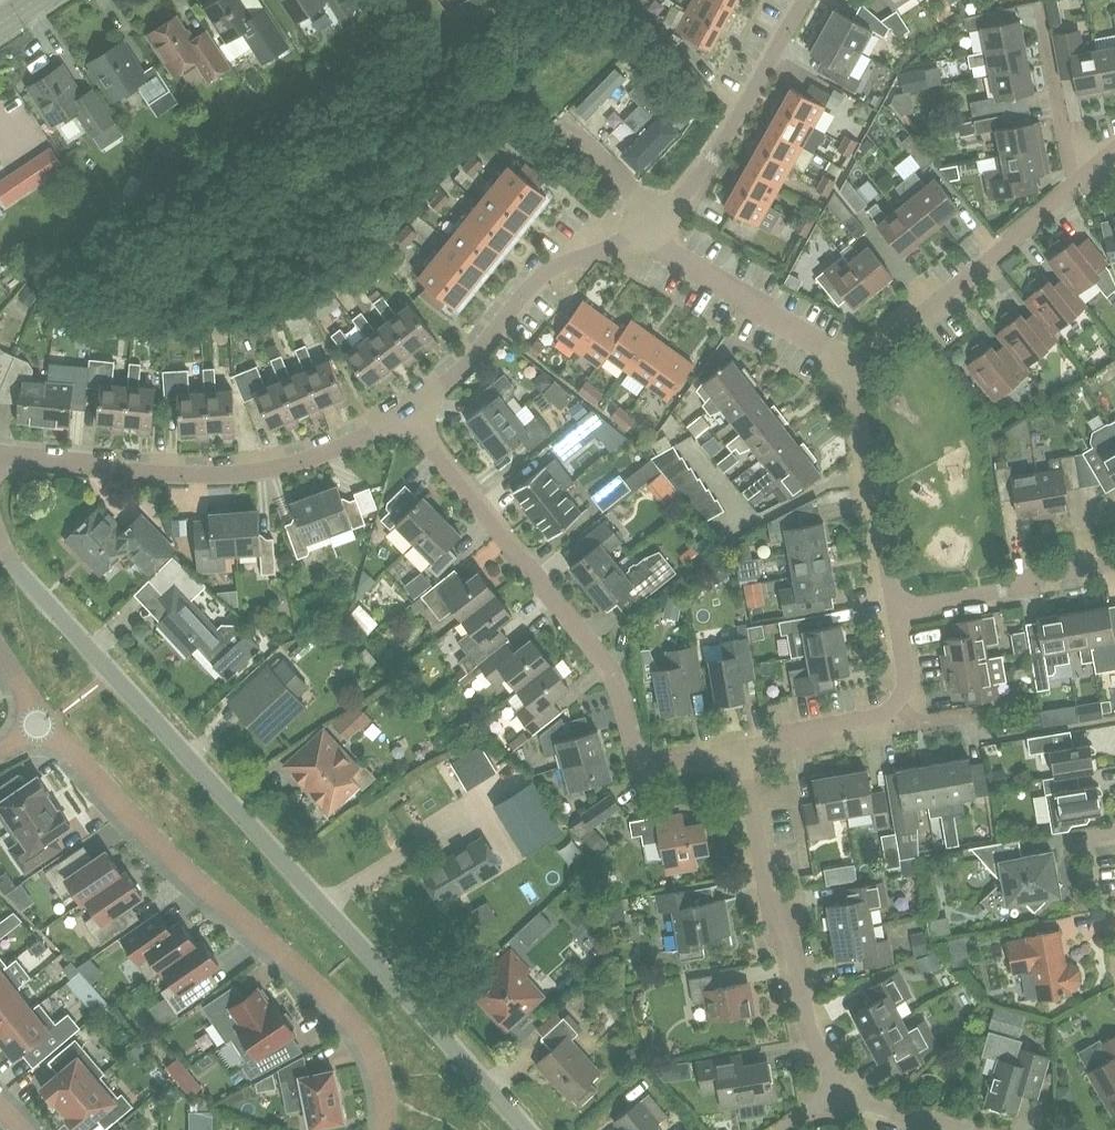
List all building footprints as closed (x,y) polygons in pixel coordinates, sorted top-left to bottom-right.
[(255,48),(256,47),(264,61),(289,46),(281,32),(279,33),(266,11),(252,19),(241,0),(222,0),(209,8),(228,41),(245,31),(255,48)] [(339,16),(354,6),(350,0),(283,0),(297,23),(330,2),(339,16)] [(688,11),(723,30),(733,10),(716,0),(694,0),(688,11)] [(733,10),(739,0),(716,0),(733,10)] [(886,38),(891,29),(882,21),(870,11),(863,25),(836,10),(824,32),(861,53),(873,31),(886,38)] [(723,30),(688,11),(678,31),(712,50),(723,30)] [(882,21),(891,29),(901,38),(902,38),(911,32),(898,11),(882,21)] [(987,52),(1026,45),(1021,21),(997,26),(994,12),(966,19),(968,32),(983,29),(987,52)] [(210,80),(229,67),(207,33),(194,40),(178,17),(150,35),(175,76),(198,61),(210,80)] [(861,53),(824,32),(812,54),(838,69),(832,79),(856,93),(863,82),(849,74),(861,53)] [(1105,94),(1097,51),(1081,54),(1077,32),(1055,36),(1060,68),(1074,66),(1079,99),(1105,94)] [(138,86),(150,104),(158,117),(179,103),(171,91),(156,66),(142,75),(122,43),(92,62),(116,100),(138,86)] [(1026,45),(987,52),(970,56),(972,67),(990,64),(992,76),(1030,68),(1026,45)] [(1105,94),(1114,92),(1114,47),(1097,51),(1105,94)] [(92,136),(115,121),(94,89),(81,97),(61,66),(31,85),(56,123),(76,111),(92,136)] [(620,68),(605,83),(566,121),(578,133),(632,80),(620,68)] [(1002,99),(1035,93),(1030,68),(992,76),(997,98),(971,103),(974,117),(1005,111),(1002,99)] [(629,94),(640,105),(654,90),(643,79),(629,94)] [(781,108),(815,127),(826,108),(792,88),(781,108)] [(654,90),(640,105),(651,115),(665,100),(664,100),(654,90)] [(901,114),(915,112),(911,90),(895,93),(891,102),(901,114)] [(832,123),(844,125),(843,130),(857,132),(861,103),(835,100),(832,123)] [(770,128),(804,147),(815,127),(781,108),(770,128)] [(1002,156),(1046,148),(1041,122),(1008,129),(1005,116),(975,122),(978,135),(998,131),(1002,156)] [(646,118),(609,159),(632,180),(669,139),(646,118)] [(931,118),(915,125),(926,150),(942,143),(931,118)] [(804,147),(770,128),(759,148),(793,167),(804,147)] [(842,142),(854,149),(859,142),(846,134),(842,142)] [(925,171),(935,162),(913,135),(902,143),(925,171)] [(854,149),(842,142),(837,150),(850,157),(854,149)] [(793,167),(759,148),(748,168),(782,187),(793,167)] [(1046,148),(1002,156),(1003,157),(996,158),(998,171),(989,173),(992,184),(987,185),(990,201),(1021,195),(1021,193),(1039,190),(1037,176),(1051,173),(1046,148)] [(474,154),(468,161),(478,170),(484,163),(474,154)] [(22,194),(52,174),(40,155),(10,175),(22,194)] [(472,176),(478,170),(468,161),(462,167),(472,176)] [(448,302),(457,309),(548,196),(539,189),(546,180),(526,164),(519,173),(510,166),(419,279),(428,286),(421,294),(441,311),(448,302)] [(736,188),(770,207),(782,187),(748,168),(736,188)] [(906,181),(941,225),(960,210),(936,179),(928,186),(915,171),(905,179),(906,181)] [(820,182),(833,189),(837,181),(824,174),(820,182)] [(859,214),(869,205),(848,179),(841,192),(859,214)] [(908,202),(898,210),(923,240),(941,225),(906,181),(896,189),(908,202)] [(833,189),(820,182),(816,190),(828,197),(833,189)] [(596,199),(605,192),(597,184),(589,191),(596,199)] [(770,207),(736,188),(725,208),(759,227),(770,207)] [(451,199),(440,190),(435,196),(445,205),(451,199)] [(845,225),(855,216),(836,192),(829,205),(845,225)] [(435,196),(429,202),(439,211),(445,205),(435,196)] [(923,240),(898,210),(889,218),(878,204),(870,210),(875,221),(904,256),(923,240)] [(798,221),(811,228),(816,220),(803,213),(798,221)] [(811,228),(798,221),(794,229),(807,236),(811,228)] [(418,234),(409,225),(403,231),(412,240),(418,234)] [(403,231),(397,237),(406,247),(412,240),(403,231)] [(1114,292),(1114,280),(1110,270),(1107,266),(1109,265),(1088,240),(1078,248),(1074,243),(1072,244),(1065,236),(1056,243),(1063,252),(1050,262),(1064,279),(1078,296),(1095,282),(1108,298),(1114,292)] [(1106,238),(1111,260),(1114,271),(1114,236),(1106,238)] [(869,247),(860,255),(851,243),(841,251),(843,255),(875,293),(894,278),(869,247)] [(839,305),(847,298),(856,309),(875,293),(843,255),(834,262),(835,264),(817,279),(839,305)] [(791,269),(784,282),(795,288),(802,275),(791,269)] [(1088,308),(1078,296),(1064,279),(1054,287),(1050,282),(1048,283),(1041,275),(1032,282),(1039,290),(1026,301),(1036,313),(1054,335),(1088,308)] [(375,304),(388,322),(413,353),(425,344),(429,349),(433,345),(435,347),(439,343),(434,337),(435,336),(410,305),(398,315),(384,297),(375,304)] [(579,352),(605,316),(584,301),(558,337),(579,352)] [(1059,341),(1054,335),(1036,313),(1026,321),(1022,315),(1020,317),(1013,309),(1004,316),(1011,324),(998,334),(1007,345),(1026,369),(1049,350),(1049,349),(1059,341)] [(418,359),(413,353),(388,322),(376,331),(363,313),(354,320),(367,338),(392,369),(404,360),(408,365),(412,361),(414,363),(418,359)] [(625,331),(605,316),(579,352),(600,368),(608,357),(625,331)] [(628,372),(654,336),(632,321),(625,331),(608,357),(628,372)] [(397,376),(392,369),(367,338),(355,347),(342,329),(333,336),(346,354),(370,386),(383,376),(387,381),(391,378),(393,379),(397,376)] [(674,351),(654,336),(628,372),(649,387),(674,351)] [(537,340),(528,352),(537,359),(546,347),(537,340)] [(1030,374),(1026,369),(1007,345),(996,353),(992,348),(990,349),(984,341),(975,348),(981,356),(969,366),(996,401),(1030,374)] [(305,371),(322,408),(335,402),(338,408),(343,405),(344,408),(349,405),(346,398),(346,397),(331,360),(316,367),(307,346),(297,350),(305,371)] [(16,356),(0,350),(0,394),(16,356)] [(669,402),(695,366),(674,351),(649,387),(669,402)] [(49,382),(34,381),(35,370),(30,362),(16,356),(0,394),(0,396),(21,398),(18,422),(45,425),(49,382)] [(281,382),(297,418),(311,412),(313,418),(318,416),(319,418),(325,415),(322,408),(305,371),(291,377),(283,356),(272,361),(281,382)] [(126,426),(129,386),(114,385),(116,362),(91,360),(90,369),(88,388),(102,389),(98,424),(114,425),(114,431),(119,432),(119,434),(125,434),(126,426)] [(733,360),(705,382),(704,381),(697,389),(707,402),(704,406),(708,411),(753,376),(746,367),(741,371),(733,360)] [(129,386),(126,426),(141,427),(140,433),(146,434),(146,436),(152,437),(153,428),(153,429),(157,389),(141,387),(143,365),(131,364),(129,386)] [(88,388),(90,369),(65,366),(63,384),(49,382),(45,425),(71,427),(74,403),(87,404),(88,388)] [(297,418),(281,382),(267,387),(258,367),(235,376),(246,402),(258,397),(271,429),(286,423),(289,428),(294,426),(295,428),(300,426),(297,418)] [(206,392),(209,432),(224,431),(225,437),(230,437),(230,439),(237,438),(236,430),(234,390),(217,391),(216,369),(205,370),(206,392)] [(209,432),(206,392),(191,393),(189,371),(164,372),(166,400),(180,399),(182,434),(198,433),(198,439),(204,438),(204,441),(210,440),(209,432)] [(480,443),(515,415),(505,402),(514,395),(515,387),(505,375),(483,392),(492,403),(468,421),(476,431),(475,437),(480,443)] [(565,406),(578,394),(561,375),(548,387),(565,406)] [(733,422),(763,399),(755,388),(760,385),(753,376),(708,411),(712,416),(720,413),(724,410),(733,422)] [(586,398),(596,386),(587,380),(578,391),(586,398)] [(596,386),(586,398),(595,405),(604,393),(596,386)] [(573,407),(585,417),(594,407),(582,397),(573,407)] [(736,448),(737,449),(782,414),(776,405),(771,409),(763,399),(733,422),(741,432),(727,444),(733,451),(736,448)] [(620,424),(628,412),(620,406),(611,417),(620,424)] [(628,412),(620,424),(628,430),(637,419),(628,412)] [(763,459),(792,436),(784,426),(789,422),(782,414),(737,449),(741,454),(750,451),(754,448),(763,459)] [(515,415),(480,443),(484,449),(490,450),(498,460),(522,441),(530,451),(552,434),(538,416),(525,427),(515,415)] [(1109,471),(1114,480),(1114,431),(1110,422),(1108,424),(1093,433),(1091,443),(1094,448),(1084,454),(1098,477),(1109,471)] [(568,459),(592,440),(581,426),(557,445),(568,459)] [(800,447),(792,436),(763,459),(770,469),(743,491),(749,500),(762,489),(762,490),(812,451),(805,443),(800,447)] [(661,470),(682,458),(675,446),(652,460),(661,470)] [(792,496),(793,498),(822,475),(814,464),(819,460),(812,451),(762,490),(768,497),(774,492),(782,501),(792,496)] [(1077,456),(1061,458),(1061,456),(1050,458),(1052,471),(1038,474),(1046,519),(1056,517),(1055,511),(1071,509),(1068,491),(1082,488),(1077,456)] [(669,481),(690,469),(684,457),(682,458),(661,470),(669,481)] [(1046,519),(1038,474),(1014,478),(1012,467),(996,469),(1002,502),(1016,500),(1019,517),(1035,515),(1036,521),(1046,519)] [(531,517),(564,491),(546,468),(514,492),(525,506),(523,507),(531,517)] [(678,492),(699,480),(693,468),(690,469),(669,481),(678,492)] [(607,509),(632,490),(621,476),(596,495),(607,509)] [(687,502),(708,490),(701,478),(699,480),(678,492),(687,502)] [(366,514),(384,509),(376,484),(358,490),(366,514)] [(330,535),(333,542),(335,546),(357,538),(354,530),(367,525),(358,499),(345,504),(338,487),(316,495),(330,535)] [(696,513),(717,501),(710,489),(708,490),(687,502),(696,513)] [(416,544),(443,517),(424,497),(416,505),(402,490),(389,503),(388,509),(391,512),(382,521),(392,530),(397,525),(416,544)] [(551,539),(583,515),(564,491),(531,517),(539,527),(541,526),(551,539)] [(333,542),(330,535),(316,495),(293,503),(299,521),(286,526),(299,560),(309,556),(311,552),(311,550),(333,542)] [(705,524),(726,512),(719,500),(717,501),(696,513),(705,524)] [(144,516),(132,528),(126,534),(100,507),(66,541),(102,577),(128,552),(150,575),(177,549),(144,516)] [(259,511),(235,513),(238,555),(262,553),(263,575),(277,574),(275,539),(261,540),(259,511)] [(211,514),(211,521),(198,522),(201,571),(226,569),(225,556),(238,555),(235,513),(211,514)] [(791,554),(829,547),(824,523),(794,528),(791,513),(769,524),(773,544),(788,541),(791,554)] [(450,549),(462,536),(443,517),(416,544),(435,563),(430,568),(439,577),(459,558),(450,549)] [(175,535),(188,534),(187,519),(174,520),(175,535)] [(588,588),(618,564),(609,553),(623,542),(607,522),(585,540),(593,550),(571,568),(588,588)] [(715,538),(686,549),(691,561),(720,550),(715,538)] [(759,546),(742,548),(745,576),(762,573),(759,546)] [(779,565),(792,563),(795,577),(833,570),(829,547),(791,554),(777,556),(779,565)] [(619,604),(630,596),(637,606),(678,573),(662,553),(647,560),(627,575),(618,564),(588,588),(604,609),(606,608),(608,611),(618,603),(619,604)] [(192,601),(207,586),(174,558),(142,589),(156,604),(161,600),(172,612),(159,625),(189,658),(202,645),(212,656),(213,655),(220,661),(214,666),(228,681),(261,650),(248,635),(246,637),(236,625),(222,625),(218,629),(192,601)] [(786,617),(816,612),(826,610),(824,597),(837,595),(833,570),(795,577),(797,589),(781,592),(786,617)] [(437,586),(423,597),(442,621),(456,610),(464,621),(497,595),(480,574),(464,586),(454,572),(437,586)] [(753,598),(768,597),(767,577),(751,578),(753,598)] [(473,632),(459,643),(469,655),(460,663),(469,674),(475,669),(479,665),(491,655),(481,642),(513,616),(497,595),(464,621),(473,632)] [(1113,625),(1110,607),(1086,611),(1095,662),(1096,669),(1100,672),(1114,670),(1114,624),(1113,625)] [(1095,662),(1086,611),(1062,615),(1068,650),(1081,648),(1083,664),(1095,662)] [(1062,615),(1038,619),(1043,650),(1031,652),(1038,690),(1051,688),(1049,675),(1054,674),(1057,669),(1056,665),(1071,663),(1068,650),(1062,615)] [(948,656),(942,657),(944,667),(989,659),(987,646),(1000,644),(995,617),(987,618),(954,624),(956,638),(945,640),(948,656)] [(847,649),(843,625),(804,632),(801,618),(780,622),(782,636),(789,635),(793,659),(809,656),(847,649)] [(711,661),(718,704),(745,700),(742,681),(759,679),(752,637),(703,645),(706,662),(711,661)] [(491,655),(479,665),(496,686),(508,677),(519,690),(552,665),(532,640),(500,666),(492,655),(491,655)] [(687,681),(701,678),(696,648),(668,653),(671,669),(656,672),(663,715),(692,710),(687,681)] [(851,674),(847,649),(809,656),(811,668),(791,672),(795,697),(826,692),(825,690),(837,688),(835,676),(851,674)] [(989,659),(944,667),(946,677),(951,676),(954,691),(965,690),(968,704),(1000,698),(998,683),(1007,681),(1002,657),(989,659)] [(287,707),(308,687),(286,662),(274,673),(270,668),(241,695),(257,712),(248,721),(267,743),(296,716),(287,707)] [(529,703),(517,713),(534,735),(563,713),(554,702),(571,689),(552,665),(519,690),(529,703)] [(469,674),(461,680),(465,686),(479,674),(475,669),(469,674)] [(1102,702),(1104,712),(1113,710),(1111,701),(1102,702)] [(1101,702),(1088,704),(1090,719),(1104,717),(1101,702)] [(355,741),(378,719),(365,705),(341,726),(355,741)] [(1053,725),(1051,712),(1042,713),(1044,726),(1053,725)] [(565,767),(606,755),(599,731),(569,739),(563,719),(541,737),(547,758),(561,754),(565,767)] [(1038,738),(1028,739),(1031,755),(1040,754),(1052,752),(1056,778),(1079,775),(1096,772),(1091,745),(1074,748),(1072,732),(1038,738)] [(337,803),(344,797),(347,800),(361,786),(352,776),(359,770),(324,733),(288,766),(322,802),(320,804),(329,814),(339,805),(337,803)] [(526,733),(511,745),(516,750),(530,738),(526,733)] [(497,771),(480,746),(451,765),(467,790),(497,771)] [(587,795),(585,787),(613,779),(606,755),(565,767),(568,777),(560,780),(564,795),(573,799),(587,795)] [(946,763),(956,817),(966,816),(963,800),(986,796),(984,783),(975,784),(970,759),(946,763)] [(931,817),(943,815),(948,848),(961,846),(956,817),(946,763),(923,767),(929,806),(931,817)] [(929,806),(923,767),(886,773),(896,832),(920,828),(917,808),(929,806)] [(841,776),(848,815),(874,810),(877,829),(891,826),(886,794),(872,796),(868,772),(841,776)] [(1056,778),(1045,780),(1047,795),(1053,834),(1070,832),(1073,827),(1089,824),(1091,820),(1090,816),(1103,814),(1098,786),(1081,789),(1079,775),(1056,778)] [(10,830),(52,801),(46,792),(48,790),(38,776),(8,796),(1,785),(0,786),(0,818),(1,818),(10,830)] [(848,815),(841,776),(815,781),(819,805),(806,807),(811,840),(836,836),(833,817),(848,815)] [(459,780),(420,796),(428,816),(468,800),(459,780)] [(525,853),(562,830),(532,781),(495,804),(525,853)] [(593,830),(622,809),(611,795),(583,815),(593,830)] [(58,811),(52,801),(10,830),(18,843),(10,848),(26,871),(62,847),(54,835),(71,823),(61,809),(58,811)] [(645,846),(662,843),(667,874),(699,869),(696,855),(710,853),(705,825),(686,828),(683,813),(631,823),(634,838),(643,836),(645,846)] [(607,843),(596,832),(588,841),(599,852),(607,843)] [(550,891),(597,856),(584,838),(537,873),(550,891)] [(442,905),(502,869),(484,839),(424,875),(442,905)] [(1025,902),(1036,913),(1052,897),(1061,896),(1060,889),(1064,886),(1059,881),(1054,852),(1023,857),(1020,842),(1022,841),(1022,840),(970,849),(970,850),(973,850),(1005,882),(1009,905),(1025,902)] [(69,856),(45,873),(60,896),(72,888),(83,903),(87,900),(86,900),(122,875),(122,874),(106,851),(94,860),(79,870),(69,856)] [(918,857),(900,860),(903,876),(921,874),(918,857)] [(96,914),(85,922),(101,945),(125,928),(140,918),(131,904),(143,896),(126,871),(122,874),(122,875),(86,900),(87,900),(96,914)] [(889,907),(885,883),(841,891),(843,904),(830,906),(835,933),(873,926),(870,910),(889,907)] [(703,940),(732,935),(726,901),(694,906),(692,891),(658,897),(660,913),(674,911),(683,962),(706,958),(703,940)] [(624,915),(622,902),(609,903),(611,921),(620,920),(624,915)] [(181,922),(171,929),(159,911),(121,937),(150,979),(161,971),(162,971),(164,970),(163,969),(197,945),(197,944),(181,922)] [(552,924),(541,911),(517,933),(528,946),(540,934),(552,924)] [(0,921),(0,935),(1,936),(21,921),(13,912),(0,921)] [(891,937),(876,940),(873,926),(835,933),(839,960),(865,955),(867,968),(893,964),(891,950),(893,950),(891,937)] [(1040,1000),(1071,994),(1071,993),(1077,991),(1081,987),(1083,982),(1083,976),(1081,970),(1077,966),(1072,964),(1066,964),(1060,932),(1029,938),(1029,941),(1010,944),(1015,973),(1035,970),(1040,1000)] [(50,948),(41,938),(33,946),(42,956),(50,948)] [(163,969),(164,970),(174,983),(162,991),(177,1013),(202,996),(193,983),(220,965),(203,940),(197,944),(197,945),(163,969)] [(510,1029),(544,998),(526,979),(532,973),(512,950),(488,972),(499,984),(481,1002),(492,1014),(494,1012),(510,1029)] [(63,968),(72,978),(81,971),(72,961),(63,968)] [(0,970),(0,1003),(17,989),(21,986),(5,966),(0,970)] [(90,981),(81,971),(72,978),(82,988),(90,981)] [(855,1014),(868,1038),(902,1019),(895,1006),(911,997),(898,974),(869,990),(876,1002),(855,1014)] [(711,1021),(754,1013),(750,984),(716,990),(713,977),(691,981),(695,1005),(708,1003),(711,1021)] [(230,989),(204,1006),(228,1041),(233,1038),(232,1037),(272,1009),(268,1003),(271,1000),(263,989),(260,991),(258,988),(243,999),(239,1001),(230,989)] [(32,1008),(17,989),(0,1003),(0,1032),(32,1008)] [(49,1053),(76,1030),(64,1015),(56,1022),(40,1001),(32,1008),(0,1032),(0,1036),(15,1055),(37,1038),(49,1053)] [(272,1009),(232,1037),(233,1038),(248,1060),(243,1063),(251,1078),(282,1062),(271,1046),(291,1032),(293,1031),(293,1032),(295,1031),(292,1028),(296,1025),(287,1013),(284,1015),(277,1005),(275,1005),(276,1006),(272,1009)] [(592,1082),(601,1074),(572,1042),(580,1035),(565,1019),(542,1040),(553,1051),(538,1064),(550,1077),(552,1076),(573,1099),(580,1107),(599,1090),(592,1082)] [(908,1031),(902,1019),(868,1038),(881,1062),(894,1055),(904,1073),(925,1061),(922,1056),(938,1047),(925,1022),(908,1031)] [(1003,1109),(1003,1110),(1007,1112),(1008,1110),(1017,1112),(1023,1092),(1039,1097),(1050,1058),(1021,1049),(1023,1042),(990,1032),(983,1056),(1001,1061),(996,1078),(989,1082),(993,1089),(988,1105),(992,1106),(993,1105),(1003,1109)] [(76,1038),(54,1057),(64,1069),(42,1087),(54,1101),(56,1100),(63,1107),(101,1075),(102,1076),(106,1072),(76,1038)] [(1104,1045),(1112,1060),(1090,1073),(1114,1115),(1114,1038),(1104,1045)] [(288,1081),(290,1091),(303,1088),(311,1127),(345,1120),(335,1069),(309,1075),(305,1056),(279,1069),(282,1082),(288,1081)] [(176,1076),(186,1068),(178,1058),(168,1067),(176,1076)] [(692,1059),(667,1065),(672,1085),(697,1078),(692,1059)] [(774,1101),(772,1089),(774,1089),(773,1083),(771,1083),(768,1068),(734,1074),(732,1059),(700,1064),(705,1094),(722,1091),(725,1109),(743,1106),(745,1117),(766,1114),(764,1102),(774,1101)] [(143,1074),(150,1085),(164,1077),(157,1066),(143,1074)] [(176,1076),(184,1086),(192,1095),(202,1087),(186,1068),(176,1076)] [(102,1076),(101,1075),(63,1107),(69,1115),(67,1117),(78,1129),(81,1129),(101,1113),(111,1125),(134,1105),(123,1092),(118,1096),(102,1076)] [(215,1114),(210,1100),(191,1105),(195,1120),(215,1114)] [(660,1125),(641,1103),(618,1123),(624,1129),(654,1129),(660,1125)]
